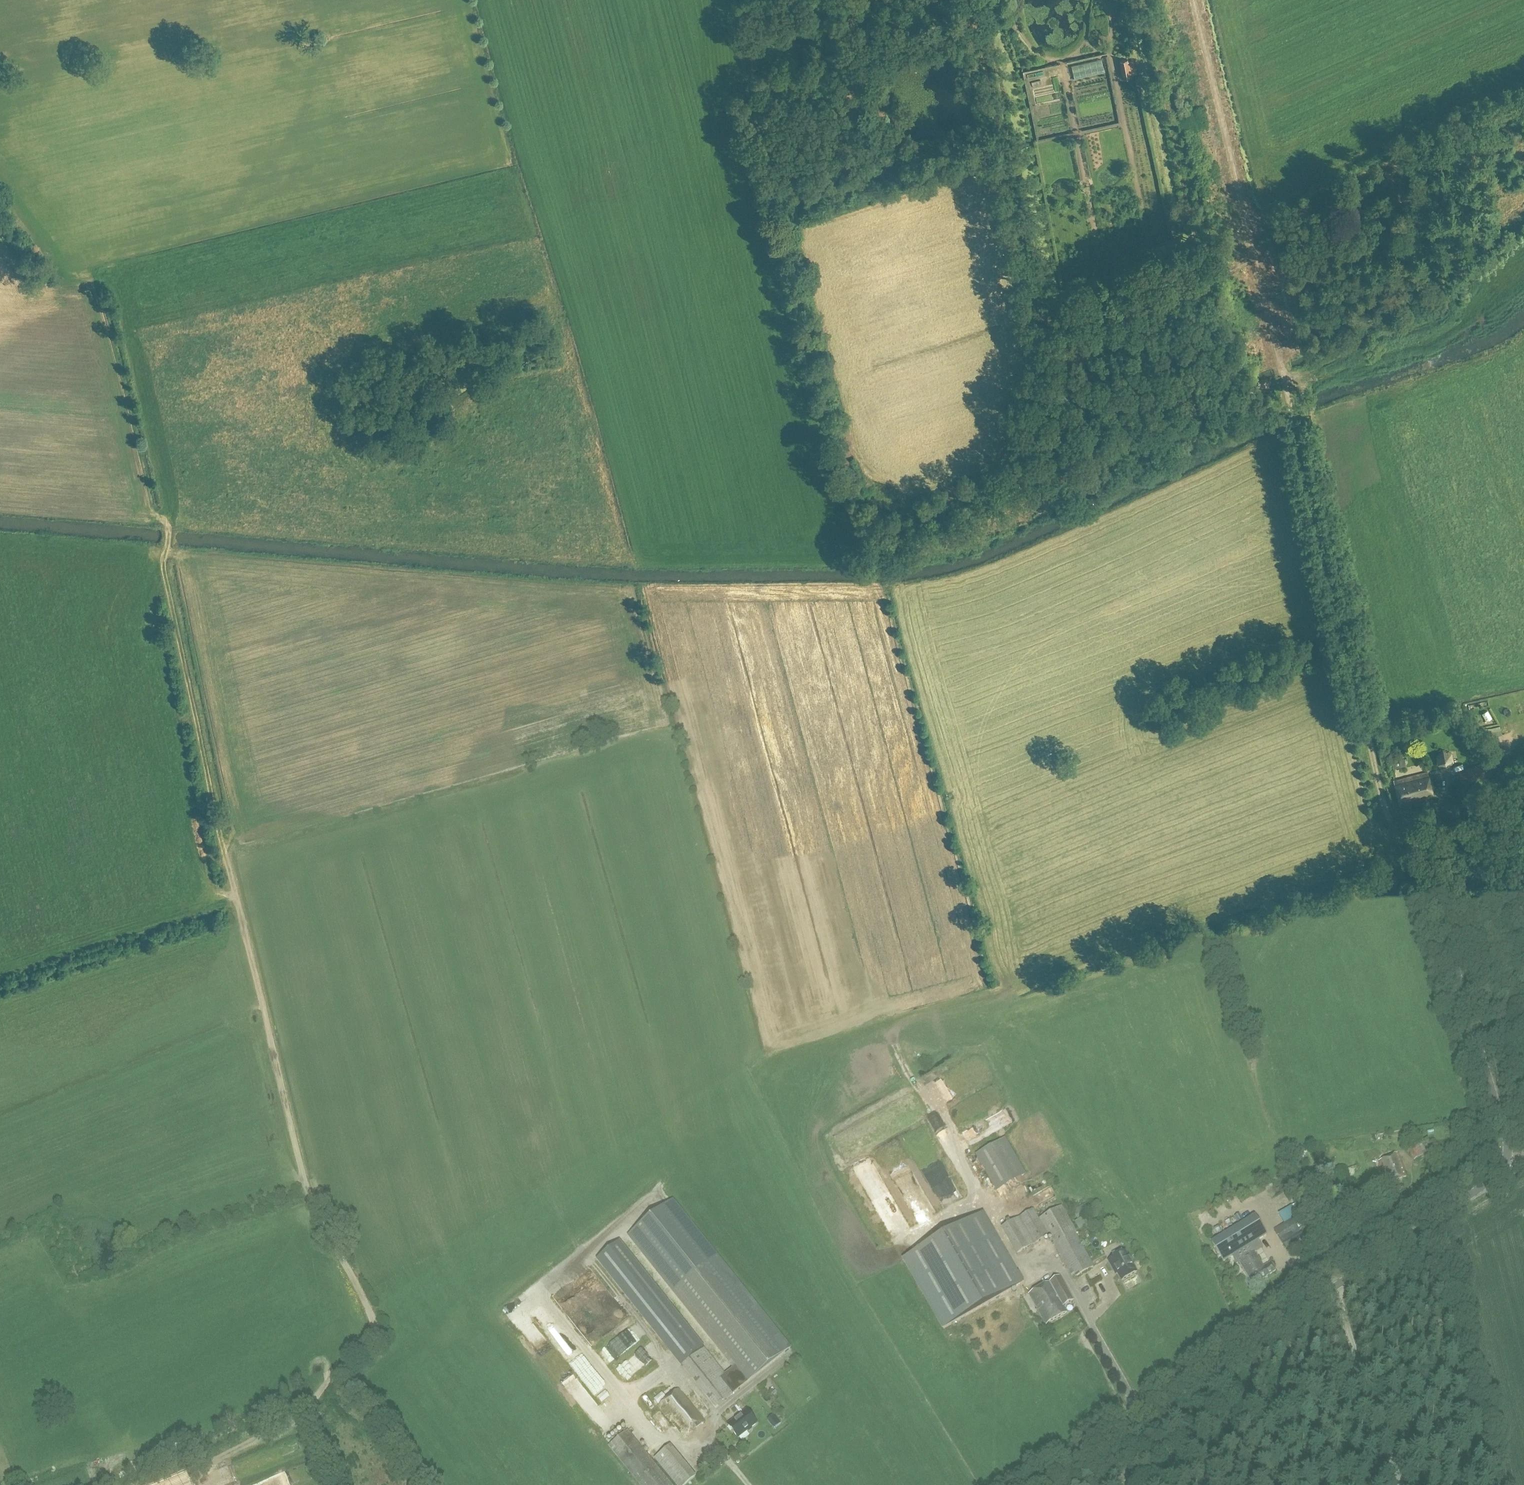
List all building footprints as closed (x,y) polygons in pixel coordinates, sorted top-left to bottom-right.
[(1072,71),(1102,64),(1099,52),(1069,59),(1072,71)] [(1046,68),(1059,64),(1057,58),(1044,61),(1046,68)] [(1132,74),(1137,73),(1134,60),(1129,61),(1129,59),(1120,61),(1124,78),(1132,76),(1132,74)] [(1486,728),(1499,725),(1497,719),(1485,722),(1486,728)] [(1447,768),(1454,761),(1453,751),(1443,748),(1435,755),(1437,765),(1447,768)] [(1487,761),(1460,771),(1464,782),(1491,773),(1487,761)] [(1428,773),(1395,781),(1401,803),(1413,800),(1412,798),(1433,793),(1428,773)] [(1026,1175),(1005,1139),(975,1155),(996,1192),(1026,1175)] [(1413,1160),(1423,1155),(1417,1144),(1407,1149),(1413,1160)] [(926,1174),(937,1168),(925,1148),(915,1155),(926,1174)] [(1397,1151),(1394,1152),(1395,1154),(1380,1160),(1389,1182),(1406,1176),(1397,1151)] [(867,1159),(868,1162),(857,1162),(852,1165),(886,1234),(903,1226),(900,1221),(897,1221),(891,1224),(890,1220),(890,1218),(889,1207),(888,1205),(887,1190),(881,1190),(881,1184),(875,1171),(875,1174),(869,1162),(870,1162),(869,1162),(867,1159)] [(892,1169),(913,1215),(924,1210),(903,1163),(892,1169)] [(933,1174),(945,1199),(956,1193),(949,1179),(944,1181),(940,1173),(944,1171),(943,1169),(933,1174)] [(670,1200),(627,1235),(673,1291),(734,1366),(725,1373),(738,1389),(790,1346),(716,1256),(670,1200)] [(1078,1219),(1090,1212),(1085,1203),(1072,1210),(1078,1219)] [(1092,1265),(1073,1233),(1077,1231),(1062,1205),(1039,1218),(1033,1208),(1001,1227),(1017,1254),(1049,1235),(1053,1242),(1073,1276),(1092,1265)] [(984,1213),(904,1259),(944,1328),(1023,1282),(984,1213)] [(1237,1222),(1243,1218),(1239,1213),(1234,1216),(1237,1222)] [(1080,1230),(1089,1225),(1085,1216),(1075,1222),(1080,1230)] [(1255,1216),(1245,1222),(1257,1241),(1267,1235),(1255,1216)] [(1286,1248),(1303,1237),(1292,1217),(1274,1229),(1286,1248)] [(1245,1222),(1235,1229),(1246,1247),(1257,1241),(1245,1222)] [(1235,1229),(1225,1235),(1236,1254),(1246,1247),(1235,1229)] [(1225,1235),(1213,1242),(1224,1261),(1231,1257),(1236,1254),(1225,1235)] [(686,1363),(704,1348),(619,1242),(597,1259),(682,1365),(686,1363)] [(1115,1269),(1122,1281),(1136,1273),(1124,1251),(1109,1260),(1114,1270),(1115,1269)] [(1239,1261),(1254,1284),(1276,1270),(1271,1262),(1264,1267),(1254,1252),(1239,1261)] [(588,1266),(572,1274),(575,1281),(591,1274),(588,1266)] [(1059,1275),(1029,1293),(1047,1323),(1067,1311),(1063,1305),(1073,1299),(1059,1275)] [(591,1288),(587,1292),(594,1297),(597,1293),(591,1288)] [(592,1321),(581,1330),(588,1340),(620,1317),(610,1304),(598,1313),(601,1317),(594,1323),(592,1321)] [(584,1378),(607,1358),(600,1351),(590,1359),(591,1360),(578,1372),(584,1378)] [(613,1369),(606,1378),(613,1383),(619,1374),(613,1369)] [(706,1421),(679,1388),(659,1405),(685,1438),(706,1421)] [(757,1422),(747,1409),(728,1424),(738,1437),(757,1422)] [(637,1441),(628,1430),(608,1445),(618,1457),(641,1484),(674,1484),(638,1441),(637,1441)] [(652,1457),(674,1484),(681,1484),(692,1477),(668,1445),(652,1457)] [(1123,1475),(1115,1479),(1119,1484),(1126,1480),(1123,1475)]
